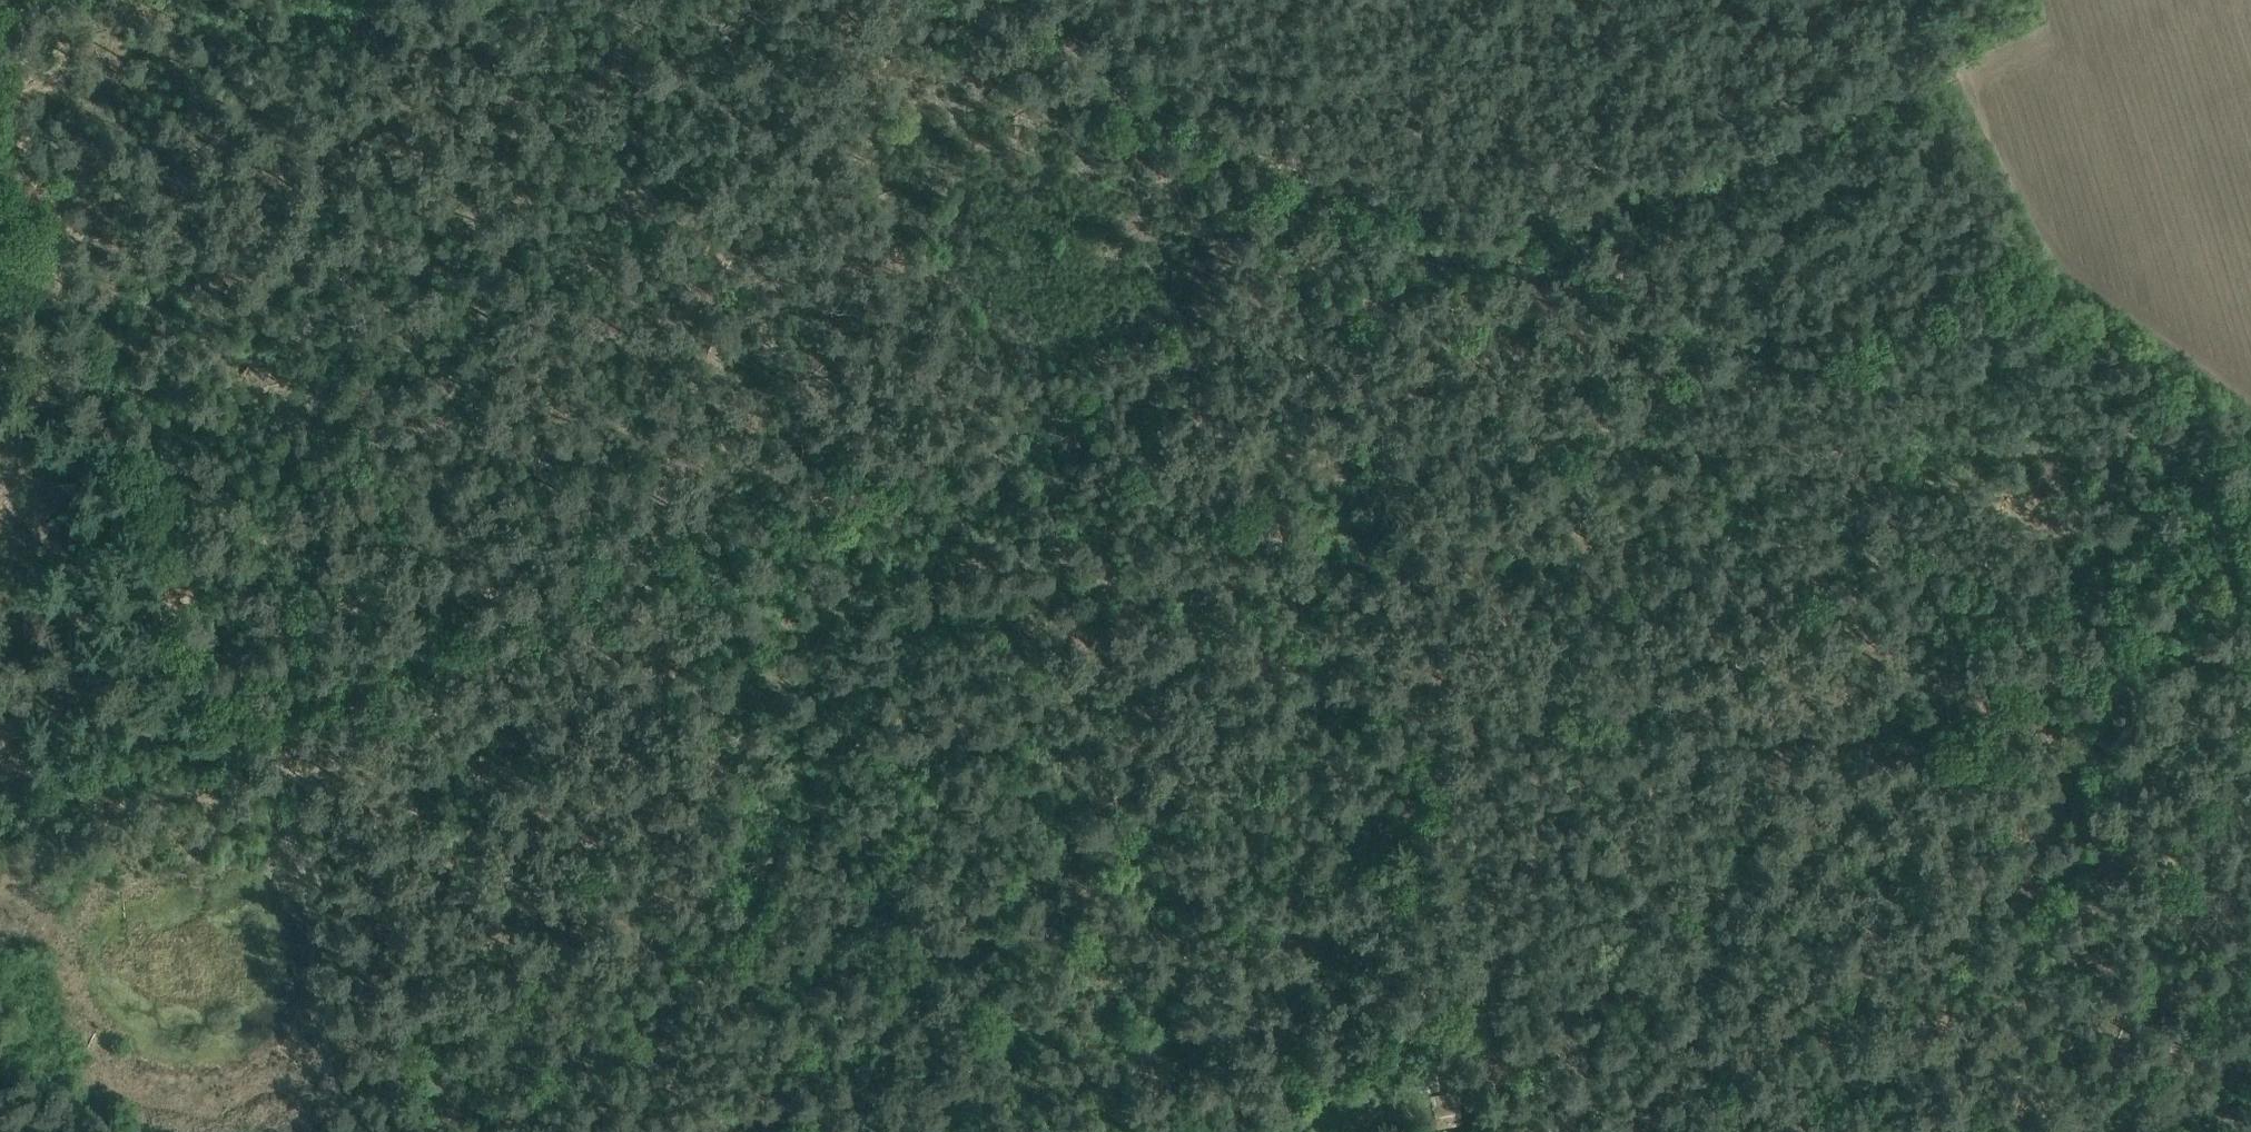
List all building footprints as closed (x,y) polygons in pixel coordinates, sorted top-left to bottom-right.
[(1463,1124),(1459,1095),(1432,1100),(1418,1102),(1423,1130),(1463,1124)]
